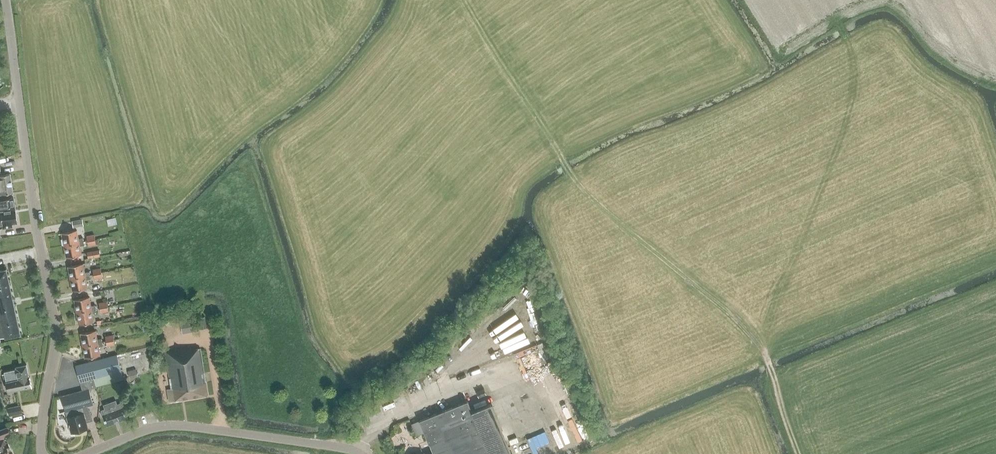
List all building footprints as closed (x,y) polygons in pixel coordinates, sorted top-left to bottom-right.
[(13,193),(10,174),(0,175),(0,174),(0,195),(13,193)] [(15,209),(13,195),(0,197),(0,211),(15,209)] [(0,211),(0,226),(2,226),(3,228),(12,227),(11,224),(17,223),(15,209),(0,211)] [(73,227),(83,225),(82,219),(72,221),(73,227)] [(61,233),(64,245),(83,242),(83,238),(78,239),(76,230),(61,233)] [(83,242),(64,245),(66,258),(81,255),(79,246),(84,245),(83,242)] [(68,266),(70,279),(89,275),(89,272),(84,272),(83,263),(68,266)] [(20,335),(14,305),(15,305),(13,298),(12,299),(6,269),(0,271),(0,338),(5,336),(5,338),(20,335)] [(89,275),(70,279),(72,291),(87,288),(86,279),(90,279),(89,275)] [(100,291),(114,288),(112,281),(98,283),(100,291)] [(74,300),(76,312),(95,309),(95,305),(91,306),(89,297),(74,300)] [(95,309),(76,312),(78,325),(94,322),(92,313),(96,312),(95,309)] [(124,320),(123,312),(111,314),(112,322),(124,320)] [(207,328),(205,317),(198,318),(200,329),(207,328)] [(196,331),(194,319),(180,322),(182,334),(196,331)] [(80,333),(82,346),(102,342),(101,338),(97,339),(95,330),(80,333)] [(102,342),(82,346),(85,358),(100,355),(98,346),(102,345),(102,342)] [(169,402),(208,395),(201,348),(191,350),(191,347),(166,351),(171,389),(167,389),(169,402)] [(82,390),(61,396),(71,433),(88,428),(85,420),(91,419),(87,406),(93,404),(89,389),(96,387),(123,380),(121,371),(117,355),(75,366),(79,382),(82,390)] [(8,392),(32,386),(30,377),(29,377),(26,365),(16,367),(16,369),(4,372),(5,374),(6,379),(6,382),(8,392)] [(478,397),(486,393),(484,389),(476,392),(478,397)] [(106,426),(127,418),(122,402),(117,404),(115,400),(103,405),(104,409),(101,410),(106,426)] [(419,421),(411,424),(416,436),(424,433),(429,444),(432,451),(424,453),(511,453),(490,403),(471,411),(467,401),(419,421)] [(23,418),(20,405),(8,408),(10,421),(23,418)] [(8,450),(10,450),(8,443),(5,444),(4,439),(3,437),(10,435),(7,427),(0,430),(0,453),(9,453),(8,450)]
